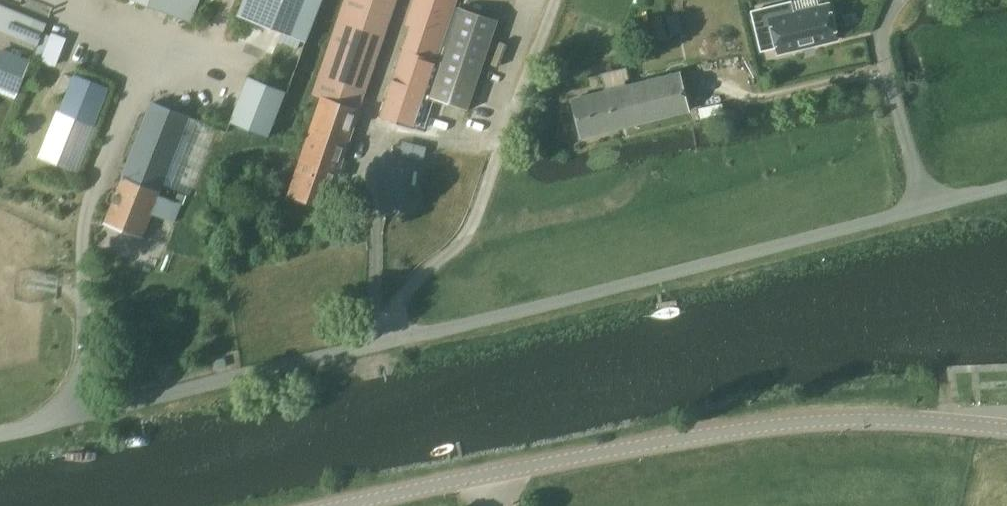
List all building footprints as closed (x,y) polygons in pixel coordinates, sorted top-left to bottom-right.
[(190,19),(198,0),(141,0),(190,19)] [(237,14),(304,40),(320,0),(242,0),(237,14)] [(311,92),(321,96),(288,193),(326,206),(395,0),(342,0),(311,92)] [(379,115),(413,127),(455,0),(412,0),(404,23),(409,25),(379,115)] [(836,39),(828,4),(793,12),(791,2),(752,11),(760,46),(776,42),(778,52),(836,39)] [(37,44),(46,21),(0,3),(0,29),(37,44)] [(430,96),(467,109),(498,19),(460,6),(430,96)] [(16,93),(29,60),(0,48),(0,87),(16,93)] [(680,70),(626,84),(624,78),(629,77),(626,66),(601,72),(605,89),(570,98),(580,136),(689,109),(680,70)] [(74,73),(60,110),(92,122),(106,86),(74,73)] [(268,137),(286,91),(248,76),(231,122),(268,137)] [(173,223),(180,206),(157,197),(189,115),(151,100),(104,221),(142,236),(150,214),(173,223)] [(433,102),(425,124),(437,128),(444,105),(433,102)] [(426,157),(429,143),(405,137),(401,151),(426,157)] [(339,235),(330,238),(334,249),(343,245),(339,235)]
